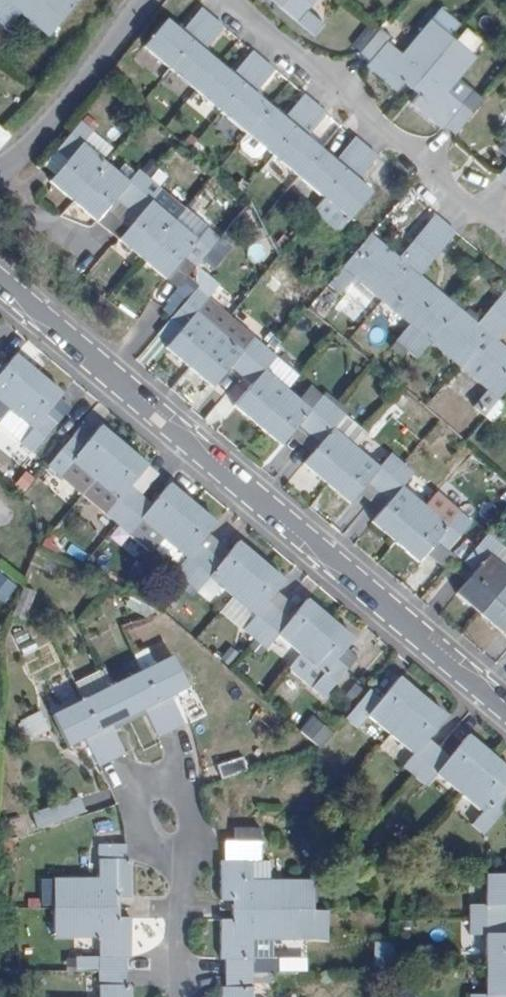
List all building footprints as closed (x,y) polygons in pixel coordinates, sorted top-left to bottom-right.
[(0,16),(11,26),(25,9),(53,33),(80,0),(13,0),(0,16)] [(13,0),(0,0),(0,16),(13,0)] [(327,45),(337,34),(324,22),(339,5),(333,0),(276,0),(327,45)] [(201,8),(197,9),(179,31),(164,20),(142,47),(169,70),(212,18),(201,8)] [(195,91),(218,64),(203,52),(223,29),(223,27),(212,18),(169,70),(195,91)] [(411,87),(453,37),(431,19),(402,53),(376,31),(357,52),(368,61),(366,65),(396,91),(403,82),(411,87)] [(444,126),(454,135),(473,114),(484,100),(458,77),(475,56),(453,37),(411,87),(418,93),(411,103),(440,129),(444,126)] [(220,112),(263,61),(254,53),(251,53),(232,75),(218,64),(195,91),(220,112)] [(247,135),(270,108),(254,94),(274,72),(273,70),(263,61),(220,112),(247,135)] [(272,156),(315,105),(305,96),(302,96),(284,120),(270,108),(247,135),(272,156)] [(298,178),(320,150),(306,139),(326,116),(326,114),(315,105),(272,156),(298,178)] [(52,179),(77,199),(119,147),(85,118),(60,148),(70,157),(58,172),(52,179)] [(9,135),(1,127),(0,126),(0,145),(9,135)] [(298,178),(323,199),(366,148),(355,138),(353,138),(334,162),(320,150),(298,178)] [(118,197),(129,207),(154,177),(119,147),(77,199),(99,219),(118,197)] [(60,148),(48,164),(58,172),(70,157),(60,148)] [(357,181),(376,158),(376,157),(366,148),(323,199),(348,220),(371,194),(357,181)] [(146,258),(189,207),(154,177),(129,207),(139,215),(121,237),(146,258)] [(118,197),(99,219),(100,220),(110,228),(129,207),(118,197)] [(129,207),(110,228),(121,237),(139,215),(129,207)] [(146,258),(168,277),(176,267),(187,255),(199,265),(223,236),(189,207),(146,258)] [(371,208),(360,219),(369,225),(378,214),(371,208)] [(380,300),(446,223),(435,214),(432,215),(398,256),(370,232),(327,283),(337,292),(346,282),(352,276),(380,300)] [(406,350),(448,299),(420,274),(455,234),(456,231),(446,223),(380,300),(407,324),(394,340),(406,350)] [(187,255),(176,267),(188,276),(199,265),(187,255)] [(374,307),(380,300),(352,276),(346,282),(347,288),(368,306),(374,307)] [(179,310),(198,288),(196,287),(177,308),(179,310)] [(458,367),(505,311),(505,287),(476,322),(448,299),(406,350),(417,360),(432,344),(458,367)] [(198,288),(179,310),(173,316),(184,326),(169,344),(166,347),(189,367),(221,329),(198,310),(209,297),(198,288)] [(505,331),(505,311),(458,367),(488,391),(474,409),(484,418),(505,391),(505,347),(498,341),(505,331)] [(184,326),(173,316),(157,333),(169,344),(184,326)] [(242,347),(221,329),(189,367),(211,386),(230,364),(242,374),(266,345),(253,335),(242,347)] [(300,373),(266,345),(242,374),(253,384),(234,405),(258,425),(288,386),(300,373)] [(37,375),(15,354),(6,364),(0,371),(0,417),(6,410),(37,375)] [(61,396),(37,375),(6,410),(28,430),(16,443),(28,453),(52,425),(42,417),(55,403),(61,396)] [(313,407),(288,386),(258,425),(281,444),(299,422),(310,432),(334,403),(323,394),(313,407)] [(55,403),(42,417),(52,425),(64,411),(55,403)] [(368,432),(334,403),(310,432),(322,441),(303,463),(327,483),(358,445),(368,432)] [(6,410),(0,417),(0,429),(16,443),(28,430),(6,410)] [(299,422),(289,434),(300,443),(310,432),(299,422)] [(70,438),(80,446),(92,432),(82,424),(70,438)] [(92,482),(122,446),(98,425),(92,432),(80,446),(70,438),(46,467),(57,475),(69,462),(92,482)] [(322,441),(310,432),(300,443),(312,452),(322,441)] [(381,464),(358,445),(327,483),(349,502),(359,491),(368,480),(379,490),(403,462),(391,451),(381,464)] [(115,524),(139,496),(128,487),(141,472),(146,466),(122,446),(92,482),(81,495),(115,524)] [(81,495),(92,482),(69,462),(57,475),(81,495)] [(415,471),(403,462),(379,490),(390,499),(382,510),(373,521),(395,540),(427,503),(405,483),(415,471)] [(128,487),(139,496),(152,481),(141,472),(128,487)] [(379,490),(368,480),(359,491),(371,500),(379,490)] [(139,496),(115,524),(125,533),(138,520),(161,539),(192,503),(168,484),(151,505),(139,496)] [(379,490),(371,500),(382,510),(390,499),(379,490)] [(438,490),(427,503),(395,540),(419,560),(437,539),(449,548),(473,519),(438,490)] [(192,503),(161,539),(150,554),(184,582),(208,553),(197,545),(207,534),(216,523),(192,503)] [(505,582),(505,569),(489,555),(499,542),(487,532),(463,560),(474,570),(456,591),(480,612),(505,582)] [(217,542),(207,534),(197,545),(208,553),(217,542)] [(208,553),(184,582),(196,592),(207,579),(230,598),(260,561),(237,542),(229,551),(219,562),(208,553)] [(229,551),(217,542),(208,553),(219,562),(229,551)] [(260,561),(230,598),(252,617),(241,630),(253,640),(277,612),(265,602),(276,591),(284,582),(260,561)] [(480,612),(503,633),(505,629),(505,582),(480,612)] [(287,601),(276,591),(265,602),(277,612),(287,601)] [(277,612),(253,640),(263,649),(275,635),(299,656),(329,620),(305,600),(297,610),(287,621),(277,612)] [(297,610),(287,601),(277,612),(287,621),(297,610)] [(329,620),(299,656),(322,676),(311,689),(322,699),(346,670),(334,660),(341,652),(351,639),(329,620)] [(168,732),(183,725),(170,696),(185,690),(171,658),(152,664),(146,651),(133,657),(140,671),(168,732)] [(334,660),(346,670),(353,661),(341,652),(334,660)] [(322,676),(299,656),(287,669),(311,689),(322,676)] [(72,687),(79,701),(109,686),(102,671),(72,687)] [(155,738),(168,732),(140,671),(109,686),(124,718),(141,710),(143,715),(155,738)] [(381,699),(368,688),(355,704),(344,717),(357,727),(370,713),(392,732),(422,697),(399,677),(381,699)] [(79,701),(109,760),(122,754),(111,732),(108,726),(124,718),(109,686),(79,701)] [(422,697),(392,732),(415,752),(404,767),(414,776),(438,747),(428,738),(444,716),(422,697)] [(81,739),(96,766),(109,760),(79,701),(49,715),(41,719),(49,737),(58,733),(65,748),(81,739)] [(124,718),(127,723),(143,715),(141,710),(124,718)] [(312,712),(296,731),(316,751),(334,730),(312,712)] [(127,723),(124,718),(108,726),(111,732),(127,723)] [(49,737),(41,719),(23,728),(31,746),(49,737)] [(449,755),(450,756),(461,743),(450,734),(438,747),(449,755)] [(449,755),(438,747),(414,776),(427,786),(439,772),(461,790),(490,755),(467,736),(461,743),(450,756),(449,755)] [(490,755),(461,790),(483,809),(472,824),(482,834),(505,807),(505,805),(497,797),(504,788),(505,785),(505,768),(490,755)] [(218,766),(222,780),(248,772),(244,758),(218,766)] [(504,788),(497,797),(505,805),(505,790),(504,788)] [(32,800),(36,820),(78,811),(74,791),(32,800)] [(224,860),(219,861),(220,900),(231,899),(231,909),(313,909),(313,883),(268,882),(267,859),(260,859),(260,845),(249,843),(253,825),(234,825),(234,838),(223,838),(224,860)] [(259,825),(253,825),(249,843),(260,845),(259,825)] [(129,899),(128,860),(124,862),(124,845),(96,845),(96,881),(52,881),(52,909),(116,910),(117,899),(129,899)] [(468,923),(505,922),(505,908),(505,876),(487,875),(487,908),(468,907),(468,923)] [(116,917),(116,910),(52,909),(51,938),(96,939),(96,972),(124,972),(124,958),(130,958),(129,919),(116,917)] [(296,910),(231,909),(231,920),(219,919),(220,959),(224,960),(224,973),(252,972),(252,940),(296,940),(296,910)] [(487,968),(505,968),(505,937),(505,922),(468,923),(468,938),(487,939),(487,968)] [(487,968),(487,996),(505,996),(505,968),(487,968)] [(96,972),(96,996),(129,996),(129,986),(125,987),(124,972),(96,972)] [(252,972),(224,973),(224,986),(220,987),(220,996),(252,996),(252,972)]
